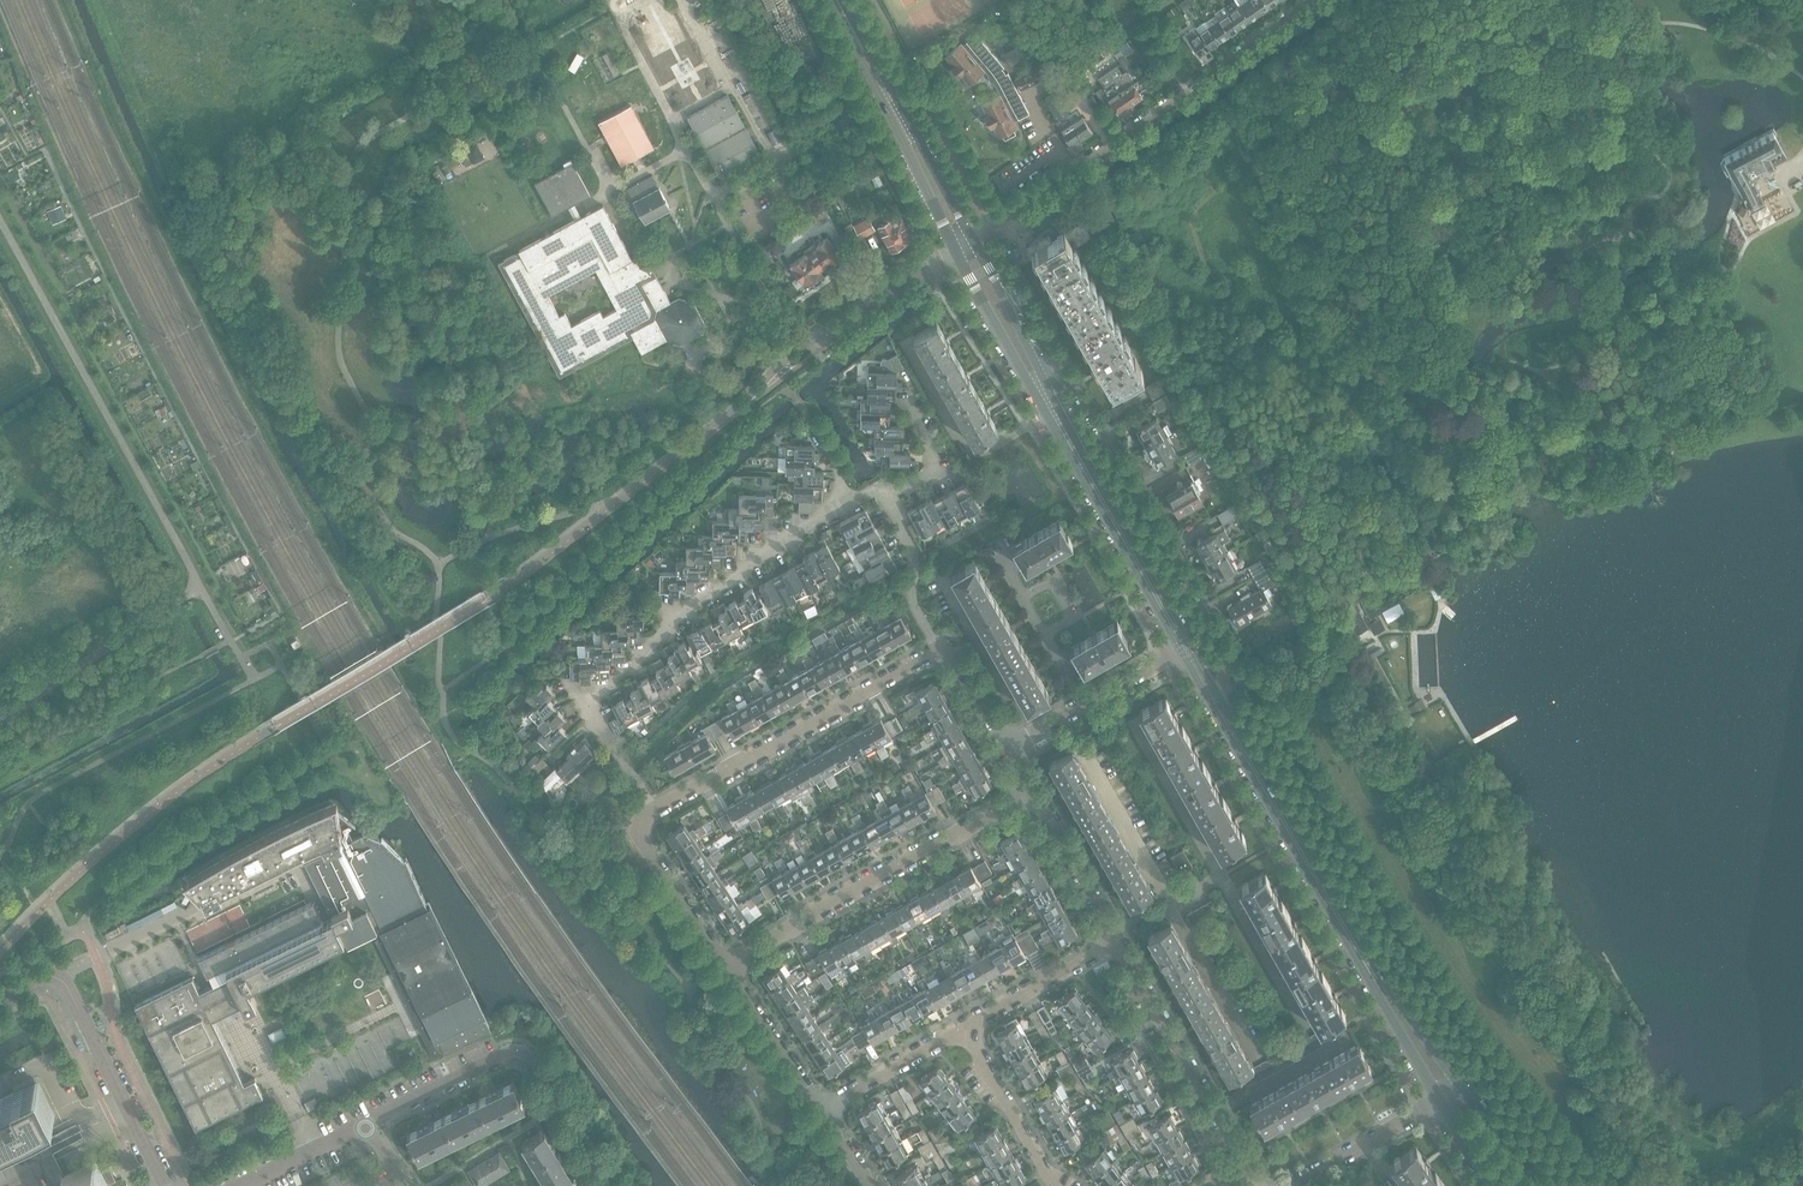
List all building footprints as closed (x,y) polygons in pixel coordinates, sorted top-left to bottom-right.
[(1179,3),(1183,10),(1193,3),(1190,0),(1184,0),(1179,3)] [(1249,21),(1259,14),(1249,0),(1246,0),(1239,5),(1249,21)] [(1259,14),(1269,8),(1264,0),(1249,0),(1259,14)] [(1229,12),(1239,28),(1249,21),(1239,5),(1235,1),(1231,3),(1235,8),(1229,12)] [(1219,19),(1230,35),(1239,28),(1229,12),(1224,6),(1214,13),(1219,19)] [(1097,17),(1087,23),(1092,32),(1102,26),(1097,17)] [(1209,26),(1220,42),(1230,35),(1219,19),(1209,26)] [(1199,33),(1210,48),(1220,42),(1209,26),(1199,33)] [(1210,48),(1199,33),(1189,40),(1200,55),(1210,48)] [(1013,128),(1015,127),(1012,121),(1018,118),(1018,119),(1029,113),(1017,91),(1020,89),(1020,90),(1037,81),(1042,79),(1053,73),(1047,63),(1015,79),(1015,80),(1013,82),(1008,73),(1007,73),(1008,74),(1005,75),(1004,74),(1002,70),(1001,69),(1003,67),(1004,67),(976,34),(966,42),(967,43),(962,47),(960,44),(947,56),(954,64),(951,67),(959,76),(962,74),(970,82),(972,80),(972,81),(974,81),(976,80),(978,79),(980,78),(981,75),(981,73),(983,71),(980,68),(982,66),(989,75),(989,77),(990,79),(991,81),(993,83),(995,84),(1003,99),(1001,100),(999,96),(983,104),(989,115),(991,114),(996,123),(994,124),(1000,135),(1002,134),(1005,139),(1016,134),(1013,128)] [(1127,41),(1119,47),(1124,53),(1131,49),(1132,48),(1127,41)] [(1120,91),(1140,78),(1135,71),(1142,66),(1140,62),(1132,67),(1124,55),(1117,59),(1126,71),(1124,72),(1119,64),(1098,78),(1103,86),(1096,91),(1104,105),(1109,102),(1118,114),(1130,106),(1120,91)] [(1079,73),(1066,81),(1071,89),(1083,81),(1079,73)] [(1120,91),(1130,106),(1143,97),(1139,92),(1151,84),(1145,75),(1140,78),(1120,91)] [(1054,120),(1060,130),(1071,146),(1082,139),(1065,114),(1070,111),(1069,109),(1059,91),(1051,95),(1044,98),(1056,119),(1054,120)] [(727,95),(687,117),(722,181),(762,159),(727,95)] [(631,105),(598,123),(621,166),(654,148),(631,105)] [(1092,132),(1083,118),(1075,106),(1069,109),(1070,111),(1065,114),(1082,139),(1092,132)] [(1745,204),(1747,207),(1748,206),(1751,205),(1755,207),(1757,206),(1759,205),(1760,200),(1762,199),(1751,176),(1751,175),(1751,174),(1757,171),(1758,172),(1766,168),(1768,173),(1771,171),(1774,170),(1771,165),(1786,157),(1773,133),(1724,159),(1731,173),(1729,174),(1733,181),(1735,180),(1747,203),(1745,204)] [(460,153),(466,165),(473,162),(474,162),(484,157),(478,144),(460,153)] [(573,162),(535,183),(552,216),(590,195),(573,162)] [(645,222),(667,210),(671,208),(659,188),(652,176),(627,189),(634,201),(633,201),(645,222)] [(847,206),(842,197),(838,200),(843,209),(847,206)] [(61,205),(47,211),(53,224),(67,218),(61,205)] [(693,301),(679,297),(670,302),(664,290),(658,294),(650,279),(656,276),(644,252),(643,252),(643,253),(646,258),(629,267),(627,262),(632,259),(621,239),(617,231),(609,216),(607,212),(603,205),(519,250),(519,251),(498,263),(546,351),(549,350),(552,355),(549,357),(560,377),(633,337),(642,353),(665,341),(666,340),(680,345),(689,340),(703,332),(705,325),(693,301)] [(812,216),(813,217),(819,227),(832,219),(825,208),(812,216)] [(899,247),(904,245),(913,240),(906,226),(901,216),(892,221),(891,218),(877,226),(891,252),(892,251),(895,252),(898,250),(899,247)] [(869,218),(854,224),(861,237),(875,230),(869,218)] [(1083,223),(1074,228),(1082,243),(1091,238),(1083,223)] [(854,241),(861,237),(854,224),(847,228),(854,241)] [(1064,233),(1073,249),(1082,243),(1074,228),(1064,233)] [(1073,249),(1064,233),(1053,240),(1049,233),(1026,246),(1032,257),(1051,289),(1053,287),(1112,389),(1143,372),(1073,249)] [(789,265),(790,266),(804,286),(821,274),(819,271),(830,263),(831,264),(841,257),(828,237),(816,246),(814,243),(803,251),(805,254),(789,265)] [(778,259),(767,266),(773,274),(783,267),(778,259)] [(806,324),(809,328),(817,323),(813,318),(806,324)] [(933,372),(957,358),(947,340),(937,322),(913,336),(933,372)] [(868,385),(903,386),(903,381),(897,381),(897,371),(904,368),(897,353),(890,357),(888,358),(887,372),(881,372),(881,364),(868,364),(868,385)] [(954,407),(977,394),(967,376),(957,358),(933,372),(954,407)] [(1158,379),(1145,387),(1152,400),(1165,392),(1158,379)] [(903,386),(868,385),(867,395),(863,395),(863,397),(891,398),(891,399),(896,399),(896,390),(902,391),(903,386)] [(977,394),(954,407),(974,443),(998,430),(987,411),(977,394)] [(1153,401),(1158,411),(1159,411),(1171,404),(1166,394),(1153,401)] [(861,411),(896,412),(896,407),(890,407),(891,399),(891,398),(863,397),(857,397),(857,399),(862,399),(861,411)] [(166,406),(159,409),(162,415),(169,411),(166,406)] [(896,412),(861,411),(861,422),(857,421),(857,424),(871,424),(890,424),(890,416),(896,416),(896,412)] [(1147,446),(1166,436),(1156,418),(1153,420),(1137,429),(1147,446)] [(875,438),(910,438),(910,433),(904,433),(904,424),(890,424),(871,424),(871,426),(875,426),(875,438)] [(1166,436),(1147,446),(1143,449),(1144,457),(1158,469),(1164,462),(1163,460),(1176,453),(1166,436)] [(785,458),(819,459),(819,452),(815,452),(815,445),(808,445),(808,437),(793,437),(793,444),(786,444),(785,458)] [(910,438),(875,438),(875,448),(870,448),(870,450),(877,451),(877,450),(903,450),(904,442),(910,443),(910,438)] [(1189,464),(1202,457),(1197,448),(1184,455),(1189,464)] [(910,451),(903,450),(877,450),(877,451),(877,453),(881,453),(881,464),(916,465),(916,459),(910,459),(910,451)] [(1202,457),(1189,464),(1186,466),(1190,473),(1206,463),(1202,457)] [(819,459),(785,458),(778,458),(778,471),(790,471),(790,470),(814,471),(814,464),(819,465),(819,459)] [(794,473),(794,484),(827,485),(828,478),(823,478),(823,471),(814,471),(790,470),(790,471),(790,473),(794,473)] [(970,486),(964,476),(960,479),(963,484),(956,488),(955,488),(968,513),(969,513),(971,517),(973,516),(971,512),(987,503),(983,497),(976,483),(970,486)] [(1166,494),(1176,512),(1191,503),(1193,507),(1202,502),(1194,489),(1198,487),(1194,480),(1185,485),(1184,483),(1183,484),(1184,486),(1179,489),(1177,488),(1166,494)] [(943,494),(959,523),(961,522),(959,518),(968,513),(955,488),(956,488),(953,482),(948,485),(951,490),(943,494)] [(794,497),(799,497),(799,505),(813,505),(813,498),(823,498),(823,492),(827,492),(827,485),(794,484),(794,497)] [(919,504),(935,533),(937,532),(935,528),(944,523),(932,501),(932,500),(930,495),(929,492),(924,495),(927,500),(919,504)] [(959,523),(943,494),(936,498),(933,493),(930,495),(932,500),(932,501),(944,523),(946,526),(956,520),(958,524),(959,523)] [(749,516),(762,517),(762,515),(759,515),(759,507),(765,508),(765,516),(773,516),(773,495),(765,495),(765,498),(756,498),(756,495),(734,494),(734,497),(739,497),(739,509),(739,512),(749,512),(749,516)] [(935,533),(919,504),(912,508),(909,503),(905,505),(914,521),(907,525),(914,537),(921,534),(922,536),(931,530),(933,534),(935,533)] [(1217,514),(1221,521),(1222,523),(1239,514),(1234,504),(1217,514)] [(843,537),(872,521),(868,513),(873,510),(871,506),(840,522),(845,533),(842,535),(843,537)] [(747,527),(747,528),(761,529),(762,517),(749,516),(749,512),(739,512),(739,509),(724,509),(724,511),(729,511),(729,520),(729,521),(729,524),(739,524),(739,527),(747,527)] [(1021,561),(1025,569),(1072,542),(1068,535),(1067,535),(1059,521),(1060,520),(1059,519),(1012,546),(1013,547),(1014,546),(1022,560),(1021,561)] [(722,541),(735,541),(733,541),(733,533),(738,533),(738,541),(747,542),(747,528),(747,527),(739,527),(739,524),(729,524),(729,521),(729,520),(708,520),(708,522),(713,522),(712,535),(713,535),(713,538),(723,538),(722,541)] [(853,546),(883,529),(881,525),(876,528),(872,521),(843,537),(843,538),(847,536),(853,546)] [(1207,562),(1226,551),(1222,543),(1230,538),(1224,528),(1197,544),(1207,562)] [(883,529),(853,546),(858,556),(854,557),(855,559),(884,543),(880,536),(885,533),(883,529)] [(721,553),(721,554),(735,554),(735,541),(722,541),(723,538),(713,538),(713,535),(712,535),(698,534),(698,537),(702,537),(702,546),(703,547),(703,550),(712,550),(712,553),(721,553)] [(828,575),(829,577),(830,579),(832,578),(830,574),(840,569),(823,538),(819,540),(822,545),(815,549),(816,551),(816,552),(829,575),(828,575)] [(884,543),(855,559),(856,561),(860,559),(865,568),(891,555),(896,552),(894,548),(888,551),(884,543)] [(819,580),(828,575),(829,575),(816,552),(816,551),(815,549),(812,544),(808,546),(811,552),(803,556),(805,560),(806,562),(807,561),(818,581),(819,580)] [(696,567),(709,567),(709,566),(706,566),(706,559),(712,559),(712,567),(720,567),(721,554),(721,553),(712,553),(712,550),(703,550),(703,547),(702,546),(682,546),(682,548),(686,548),(686,561),(686,564),(696,564),(696,567)] [(1226,551),(1207,562),(1217,579),(1236,569),(1226,551)] [(866,570),(871,580),(902,563),(900,559),(895,562),(891,555),(865,568),(861,570),(862,572),(866,570)] [(791,561),(807,591),(817,586),(819,590),(821,588),(819,585),(821,584),(819,580),(818,581),(807,561),(806,562),(805,560),(798,564),(795,558),(791,561)] [(694,579),(694,580),(708,580),(709,567),(696,567),(696,564),(686,564),(686,561),(672,560),(672,562),(676,562),(676,572),(676,573),(676,575),(686,576),(686,578),(694,579)] [(1253,577),(1266,570),(1260,560),(1248,567),(1253,577)] [(782,572),(798,601),(800,600),(798,596),(807,591),(791,561),(787,563),(790,568),(782,572)] [(951,574),(950,574),(976,619),(999,607),(987,587),(973,561),(965,566),(966,567),(952,575),(951,574)] [(1266,570),(1253,577),(1260,589),(1262,588),(1263,590),(1274,584),(1266,570)] [(782,572),(775,576),(772,571),(768,573),(785,604),(794,599),(796,602),(798,601),(782,572)] [(669,593),(680,593),(680,585),(686,585),(685,593),(694,593),(694,580),(694,579),(686,578),(686,576),(676,575),(676,573),(676,572),(655,572),(655,574),(660,574),(659,590),(669,590),(669,593)] [(785,604),(768,573),(764,575),(767,580),(759,585),(766,598),(775,614),(777,613),(775,609),(785,604)] [(1436,599),(1445,594),(1436,578),(1427,583),(1436,600),(1436,599)] [(262,584),(257,587),(260,592),(265,589),(262,584)] [(745,611),(750,620),(768,610),(759,596),(757,597),(752,588),(744,593),(747,599),(738,604),(742,612),(745,611)] [(1262,588),(1260,589),(1238,602),(1227,608),(1239,628),(1250,621),(1248,618),(1272,605),(1263,590),(1262,588)] [(1380,612),(1379,610),(1369,590),(1358,596),(1370,619),(1368,621),(1374,633),(1384,628),(1379,618),(1372,622),(1371,619),(1373,617),(1378,614),(1380,612)] [(889,597),(876,604),(880,611),(882,615),(898,642),(911,635),(905,624),(900,616),(890,621),(886,613),(886,607),(893,604),(889,597)] [(1355,635),(1368,628),(1359,611),(1358,611),(1355,605),(1359,603),(1356,597),(1340,605),(1347,617),(1346,618),(1355,635)] [(742,612),(738,604),(736,600),(726,606),(724,607),(730,619),(732,617),(737,627),(740,626),(750,620),(745,611),(742,612)] [(722,631),(726,640),(741,632),(743,636),(745,635),(740,626),(737,627),(732,617),(730,619),(724,607),(726,606),(724,602),(710,610),(715,617),(720,615),(722,619),(715,624),(719,632),(722,631)] [(1289,602),(1282,606),(1287,615),(1294,612),(1289,602)] [(1024,652),(1010,627),(999,607),(976,619),(1002,665),(1024,652)] [(647,608),(644,608),(632,609),(632,614),(616,615),(617,629),(616,629),(616,631),(625,631),(625,635),(642,634),(642,633),(638,634),(637,627),(644,626),(643,617),(648,617),(647,608)] [(884,625),(874,631),(885,650),(898,642),(882,615),(880,611),(877,613),(884,625)] [(910,621),(905,613),(900,616),(905,624),(910,621)] [(713,648),(726,640),(722,631),(719,632),(715,624),(714,624),(712,621),(699,628),(706,639),(708,638),(713,648)] [(1130,643),(1128,644),(1120,631),(1122,630),(1117,622),(1070,648),(1075,656),(1076,655),(1084,669),(1083,670),(1083,671),(1130,644),(1130,643)] [(860,627),(856,629),(873,657),(885,650),(874,631),(865,636),(860,627)] [(701,654),(713,648),(708,638),(706,639),(699,628),(687,634),(694,647),(696,646),(701,654)] [(609,650),(625,650),(625,649),(622,649),(622,642),(627,641),(627,643),(642,642),(642,634),(625,635),(625,631),(616,631),(616,629),(594,630),(594,644),(600,644),(601,646),(609,646),(609,650)] [(858,640),(849,645),(860,664),(873,657),(856,629),(853,632),(858,640)] [(832,635),(828,637),(831,644),(835,642),(836,641),(832,635)] [(821,641),(818,636),(812,639),(815,645),(821,641)] [(297,639),(291,643),(294,648),(300,645),(297,639)] [(835,642),(831,644),(847,671),(860,664),(849,645),(839,650),(835,642)] [(676,682),(677,682),(690,675),(692,679),(694,678),(689,668),(684,659),(682,660),(675,648),(672,643),(661,649),(664,656),(666,654),(670,662),(664,665),(663,666),(668,676),(671,674),(676,682)] [(684,659),(689,668),(702,661),(696,652),(694,653),(689,644),(687,646),(685,643),(675,648),(682,660),(684,659)] [(625,662),(625,650),(609,650),(609,646),(601,646),(600,644),(594,644),(577,645),(578,660),(586,659),(586,662),(594,662),(595,665),(609,665),(609,664),(607,664),(606,657),(612,656),(612,663),(625,662)] [(833,654),(823,659),(834,678),(847,671),(831,644),(828,646),(833,654)] [(1368,654),(1403,716),(1423,705),(1421,700),(1403,710),(1374,656),(1381,652),(1379,648),(1368,654)] [(1024,652),(1002,665),(1027,709),(1028,709),(1027,708),(1041,700),(1042,701),(1050,697),(1024,652)] [(809,656),(805,658),(822,685),(829,681),(834,678),(823,659),(814,665),(809,656)] [(664,696),(665,696),(678,689),(680,692),(682,691),(677,682),(676,682),(671,674),(668,676),(663,666),(664,665),(661,658),(647,666),(651,673),(656,671),(659,676),(651,680),(656,689),(660,687),(664,696)] [(807,669),(798,674),(809,693),(822,685),(805,658),(802,660),(807,669)] [(586,662),(586,659),(578,660),(565,660),(565,662),(570,662),(571,678),(580,677),(581,680),(599,679),(600,677),(610,677),(609,665),(595,665),(594,662),(586,662)] [(779,662),(776,664),(780,672),(783,671),(784,670),(779,662)] [(780,672),(780,673),(796,700),(809,693),(798,674),(788,679),(783,671),(780,672)] [(701,679),(696,672),(692,674),(694,678),(696,682),(701,679)] [(781,683),(772,688),(784,707),(796,700),(780,673),(776,675),(781,683)] [(656,689),(651,680),(650,680),(648,677),(638,683),(637,683),(643,696),(646,694),(651,703),(663,697),(667,704),(669,703),(665,696),(664,696),(660,687),(656,689)] [(639,717),(653,710),(655,713),(657,712),(651,703),(646,694),(643,696),(637,683),(638,683),(636,679),(622,686),(626,694),(631,691),(634,696),(627,700),(631,708),(634,707),(639,717)] [(755,679),(751,681),(771,714),(784,707),(772,688),(763,694),(758,685),(755,679)] [(756,697),(747,703),(758,721),(771,714),(751,681),(748,683),(756,697)] [(735,682),(724,688),(723,689),(725,692),(737,685),(735,682)] [(924,705),(942,695),(934,682),(917,693),(921,700),(917,703),(918,704),(909,709),(911,713),(920,708),(924,705)] [(545,703),(548,699),(555,693),(546,683),(544,686),(542,684),(535,691),(533,689),(525,696),(533,705),(535,706),(542,700),(545,703)] [(931,718),(949,708),(942,695),(924,705),(931,718)] [(625,722),(626,724),(637,718),(640,722),(641,721),(639,717),(634,707),(631,708),(627,700),(625,701),(623,698),(612,704),(618,716),(621,714),(625,722)] [(1160,748),(1187,733),(1182,725),(1180,726),(1179,724),(1176,719),(1178,718),(1175,712),(1172,713),(1169,708),(1170,708),(1169,706),(1170,706),(1166,699),(1165,699),(1164,698),(1149,707),(1148,706),(1142,709),(1143,710),(1140,712),(1160,748)] [(535,706),(533,705),(526,712),(536,722),(543,715),(545,717),(556,707),(548,699),(545,703),(542,700),(535,706)] [(733,699),(729,701),(745,729),(758,721),(747,703),(745,699),(735,704),(733,699)] [(722,718),(715,722),(723,734),(729,730),(732,736),(745,729),(729,701),(726,703),(731,712),(722,717),(722,718)] [(557,728),(560,725),(567,718),(556,707),(545,717),(543,715),(536,722),(545,731),(546,732),(553,726),(557,728)] [(938,731),(956,721),(949,708),(931,718),(935,725),(938,731)] [(509,718),(514,723),(521,716),(517,711),(509,718)] [(619,725),(625,722),(621,714),(618,716),(609,721),(612,727),(618,723),(619,725)] [(896,716),(889,720),(896,732),(903,729),(896,716)] [(890,736),(883,723),(881,719),(867,726),(878,744),(890,737),(890,736)] [(883,723),(890,736),(896,732),(889,720),(883,723)] [(946,743),(963,733),(956,721),(938,731),(941,736),(946,743)] [(618,723),(612,727),(616,734),(628,728),(626,724),(625,722),(619,725),(618,723)] [(715,722),(709,725),(716,738),(723,734),(715,722)] [(546,732),(545,731),(538,738),(549,749),(556,742),(558,744),(568,734),(560,725),(557,728),(553,726),(546,732)] [(691,739),(684,743),(694,761),(708,753),(709,755),(715,752),(714,749),(715,749),(710,741),(716,738),(709,725),(703,728),(705,732),(691,740),(691,739)] [(925,738),(934,733),(938,731),(935,725),(931,728),(932,730),(924,734),(925,738)] [(527,732),(523,727),(522,726),(516,732),(517,732),(521,737),(527,732)] [(865,751),(878,744),(867,726),(855,733),(865,751)] [(934,733),(925,738),(927,741),(936,736),(937,738),(941,736),(938,731),(934,733)] [(905,741),(906,736),(904,733),(904,732),(896,736),(900,743),(905,741)] [(852,758),(865,751),(855,733),(842,741),(852,758)] [(953,756),(970,746),(963,733),(946,743),(953,756)] [(1198,753),(1195,747),(1192,749),(1190,743),(1189,742),(1191,741),(1187,733),(1160,748),(1180,783),(1207,769),(1202,760),(1200,761),(1199,760),(1196,755),(1198,753)] [(527,747),(532,742),(529,739),(528,738),(523,744),(527,747)] [(829,748),(839,766),(852,758),(842,741),(829,748)] [(554,797),(552,793),(550,788),(552,786),(556,789),(566,779),(566,778),(578,766),(581,769),(590,761),(588,758),(594,753),(595,753),(585,742),(583,744),(574,753),(571,750),(567,754),(569,756),(561,764),(560,764),(559,765),(560,766),(557,769),(555,766),(552,769),(541,779),(547,789),(552,799),(554,797)] [(678,748),(664,756),(670,766),(667,768),(671,775),(681,769),(681,768),(694,761),(684,743),(677,747),(678,748)] [(940,763),(948,758),(953,756),(946,743),(941,746),(946,755),(938,760),(940,763)] [(883,745),(880,747),(885,756),(888,754),(883,745)] [(960,768),(977,758),(970,746),(953,756),(956,761),(960,768)] [(880,747),(876,749),(881,758),(885,756),(880,747)] [(817,755),(827,772),(839,766),(829,748),(817,755)] [(1072,751),(1049,763),(1070,800),(1093,787),(1072,751)] [(539,757),(535,753),(531,758),(529,760),(527,762),(530,765),(531,765),(539,757)] [(805,762),(815,780),(827,772),(817,755),(805,762)] [(948,758),(940,763),(942,766),(950,762),(951,764),(956,761),(953,756),(948,758)] [(967,781),(985,771),(977,758),(960,768),(964,776),(967,781)] [(858,760),(854,762),(859,771),(863,769),(858,760)] [(900,767),(896,761),(890,764),(894,771),(900,767)] [(921,768),(917,761),(913,764),(916,770),(921,768)] [(792,769),(802,787),(815,780),(805,762),(792,769)] [(854,762),(851,764),(855,773),(859,771),(854,762)] [(541,779),(552,769),(547,763),(536,774),(541,779)] [(792,769),(779,777),(789,794),(792,800),(801,795),(805,801),(809,799),(808,799),(804,791),(802,787),(792,769)] [(1218,789),(1215,783),(1213,784),(1210,779),(1209,777),(1211,776),(1207,769),(1180,783),(1201,819),(1227,804),(1222,796),(1220,797),(1219,795),(1216,790),(1218,789)] [(967,781),(970,787),(975,794),(992,784),(985,771),(967,781)] [(833,774),(829,776),(834,785),(838,783),(833,774)] [(829,776),(825,778),(830,787),(834,785),(829,776)] [(954,788),(962,784),(967,781),(964,776),(960,779),(960,780),(952,785),(954,788)] [(767,784),(776,801),(789,794),(779,777),(767,784)] [(933,784),(930,777),(922,782),(925,788),(933,784)] [(962,784),(954,788),(956,792),(964,787),(966,789),(970,787),(967,781),(962,784)] [(937,787),(935,783),(933,784),(925,788),(928,792),(932,790),(937,787)] [(754,791),(764,808),(776,801),(767,784),(754,791)] [(939,802),(945,799),(938,786),(932,790),(939,802)] [(1070,800),(1081,820),(1090,836),(1113,823),(1093,787),(1070,800)] [(926,793),(933,805),(939,802),(932,790),(926,793)] [(742,798),(752,816),(764,808),(754,791),(742,798)] [(884,799),(879,791),(875,793),(880,801),(884,799)] [(984,796),(981,791),(976,794),(979,799),(984,796)] [(933,805),(926,793),(925,792),(918,797),(915,792),(913,793),(910,795),(913,799),(923,817),(935,810),(933,806),(933,805)] [(900,806),(910,824),(923,817),(913,799),(910,795),(907,797),(905,799),(907,803),(900,806)] [(730,811),(737,823),(738,824),(752,816),(742,798),(728,806),(730,811)] [(880,801),(885,809),(888,808),(883,799),(880,801)] [(782,803),(778,805),(783,814),(785,817),(788,815),(786,812),(787,812),(782,803)] [(1239,824),(1235,818),(1233,820),(1230,814),(1229,813),(1231,812),(1227,804),(1201,819),(1221,855),(1224,853),(1224,854),(1230,850),(1230,849),(1245,841),(1244,839),(1245,839),(1241,832),(1240,832),(1240,831),(1239,831),(1236,826),(1239,824)] [(778,805),(775,807),(780,816),(783,814),(778,805)] [(136,1004),(158,1051),(196,1127),(263,1094),(255,1078),(244,1083),(211,1018),(217,1015),(219,1019),(229,1014),(239,1009),(237,1005),(242,1003),(245,1009),(256,1003),(249,988),(345,940),(348,947),(377,932),(397,972),(418,1015),(437,1054),(443,1052),(444,1055),(491,1032),(429,904),(428,904),(429,907),(427,907),(406,858),(405,858),(406,859),(404,859),(382,838),(381,838),(382,839),(381,839),(364,832),(364,833),(352,839),(346,826),(351,824),(355,827),(356,827),(330,806),(304,817),(290,824),(276,831),(262,838),(247,846),(231,854),(216,863),(206,869),(187,881),(201,897),(202,896),(204,899),(207,905),(223,897),(221,892),(305,851),(310,860),(304,862),(328,911),(334,908),(336,913),(332,915),(333,918),(323,923),(321,919),(313,901),(199,957),(208,975),(209,974),(214,984),(200,991),(192,977),(136,1004)] [(887,813),(898,832),(910,824),(900,806),(892,811),(890,807),(888,808),(885,809),(887,813)] [(737,823),(730,811),(724,814),(731,826),(737,823)] [(898,832),(887,813),(875,821),(885,839),(898,832)] [(731,826),(724,814),(718,818),(725,830),(731,826)] [(754,819),(749,822),(754,831),(759,828),(754,819)] [(862,828),(872,846),(885,839),(875,821),(867,825),(864,821),(863,822),(860,824),(862,828)] [(707,822),(702,825),(704,828),(706,831),(711,828),(707,822)] [(684,823),(667,835),(675,847),(696,833),(694,830),(693,829),(689,831),(684,823)] [(1090,836),(1101,855),(1110,871),(1133,858),(1113,823),(1090,836)] [(702,825),(694,830),(696,833),(704,828),(702,825)] [(704,828),(696,833),(698,837),(706,831),(704,828)] [(730,832),(734,838),(740,834),(736,828),(730,832)] [(872,846),(862,828),(849,835),(859,853),(872,846)] [(829,830),(825,832),(830,841),(834,839),(829,830)] [(1000,860),(1026,845),(1019,832),(1002,843),(1007,852),(998,857),(1000,860)] [(696,833),(675,847),(683,860),(701,848),(704,846),(698,837),(696,833)] [(836,842),(847,860),(859,853),(849,835),(836,842)] [(786,845),(782,838),(776,842),(780,848),(786,845)] [(824,849),(829,859),(834,868),(847,860),(836,842),(824,849)] [(803,845),(808,853),(812,851),(807,843),(803,845)] [(805,855),(808,853),(803,845),(800,847),(805,855)] [(1016,868),(1034,858),(1026,845),(1000,860),(1002,863),(1011,859),(1016,868)] [(701,848),(683,860),(691,872),(709,860),(712,858),(710,854),(706,856),(701,848)] [(712,858),(720,852),(718,849),(710,854),(712,858)] [(812,851),(808,853),(820,875),(834,868),(829,859),(824,849),(815,854),(813,850),(812,851)] [(745,859),(753,854),(751,850),(742,856),(745,859)] [(1171,856),(1181,874),(1193,867),(1183,850),(1171,856)] [(720,852),(712,858),(714,861),(722,856),(720,852)] [(798,864),(808,883),(820,875),(808,853),(805,855),(803,856),(805,860),(798,864)] [(778,859),(783,867),(786,865),(782,857),(778,859)] [(1014,886),(1041,871),(1034,858),(1016,868),(1021,877),(1012,883),(1014,886)] [(1110,871),(1121,890),(1131,907),(1154,894),(1133,858),(1110,871)] [(783,867),(778,859),(775,861),(779,869),(783,867)] [(709,860),(691,872),(699,884),(717,872),(711,864),(709,860)] [(978,864),(985,877),(992,873),(985,860),(978,864)] [(785,871),(795,890),(808,883),(798,864),(785,871)] [(971,868),(979,880),(985,877),(978,864),(971,868)] [(958,874),(973,901),(976,899),(971,890),(981,884),(979,880),(971,868),(971,867),(958,874)] [(772,880),(780,892),(782,897),(795,890),(785,871),(772,879),(772,880)] [(1030,893),(1048,883),(1041,871),(1014,886),(1016,889),(1025,884),(1030,893)] [(717,872),(699,884),(708,896),(725,885),(728,882),(726,879),(725,877),(722,880),(717,872)] [(729,882),(736,877),(734,873),(726,879),(729,882)] [(1278,893),(1274,887),(1272,888),(1269,883),(1268,881),(1269,881),(1265,874),(1264,874),(1263,873),(1248,882),(1248,881),(1242,884),(1242,885),(1239,887),(1261,925),(1287,910),(1281,900),(1279,901),(1278,899),(1275,894),(1278,893)] [(945,881),(955,899),(962,895),(968,904),(973,901),(958,874),(945,881)] [(736,877),(729,882),(731,885),(739,880),(736,877)] [(992,881),(990,877),(982,881),(985,885),(992,881)] [(780,892),(772,880),(766,883),(774,896),(780,892)] [(933,888),(948,916),(951,914),(946,904),(955,899),(945,881),(933,888)] [(767,899),(774,896),(766,883),(760,887),(767,899)] [(1029,911),(1055,896),(1048,883),(1030,893),(1036,903),(1027,908),(1029,911)] [(725,885),(708,896),(716,909),(733,897),(725,885)] [(920,896),(930,913),(940,908),(945,917),(948,916),(933,888),(920,896)] [(997,904),(1005,900),(1001,894),(993,898),(997,904)] [(907,903),(922,930),(926,928),(921,919),(930,913),(920,896),(907,903)] [(1045,918),(1062,909),(1055,896),(1029,911),(1031,914),(1039,909),(1045,918)] [(733,897),(716,909),(724,920),(744,907),(742,903),(741,902),(738,904),(733,897)] [(750,897),(742,903),(744,907),(747,905),(753,901),(750,897)] [(1207,905),(1214,918),(1221,915),(1213,901),(1207,905)] [(895,910),(905,928),(914,922),(919,932),(922,930),(907,903),(895,910)] [(744,907),(724,920),(732,933),(755,917),(749,908),(747,905),(744,907)] [(1214,918),(1207,905),(1200,908),(1208,922),(1214,918)] [(1015,919),(1011,912),(1007,907),(1001,911),(1008,923),(1015,919)] [(1208,922),(1200,908),(1194,912),(1201,925),(1208,922)] [(1043,937),(1070,922),(1062,909),(1045,918),(1050,928),(1041,933),(1043,937)] [(882,917),(898,944),(901,943),(895,933),(905,928),(895,910),(882,917)] [(1298,928),(1295,923),(1294,922),(1292,924),(1289,918),(1289,917),(1290,916),(1287,910),(1261,925),(1281,960),(1307,945),(1301,935),(1300,936),(1299,935),(1298,935),(1295,930),(1298,928)] [(1201,925),(1194,912),(1187,916),(1194,929),(1201,925)] [(995,924),(996,919),(994,916),(988,919),(991,926),(995,924)] [(869,924),(880,942),(889,937),(894,946),(898,944),(882,917),(869,924)] [(980,935),(992,928),(991,926),(988,919),(983,922),(981,923),(975,926),(978,933),(980,935)] [(1070,922),(1043,937),(1045,939),(1054,935),(1059,944),(1077,934),(1070,922)] [(857,932),(872,959),(875,957),(870,948),(880,942),(869,924),(857,932)] [(1147,937),(1160,959),(1168,973),(1191,960),(1170,924),(1147,937)] [(120,932),(119,929),(118,927),(105,933),(108,939),(120,932)] [(931,934),(928,927),(926,928),(922,930),(925,935),(926,937),(931,934)] [(979,937),(974,927),(963,933),(968,943),(979,937)] [(1031,935),(1027,928),(1021,932),(1016,935),(1014,936),(1018,942),(1025,939),(1031,935)] [(872,959),(857,932),(844,939),(854,956),(863,951),(869,961),(872,959)] [(997,937),(1012,963),(1017,961),(1017,962),(1024,958),(1023,957),(1026,956),(1025,954),(1018,942),(1014,936),(1012,932),(1005,937),(1003,933),(1001,935),(997,937)] [(1025,939),(1031,951),(1038,947),(1031,935),(1025,939)] [(1012,963),(997,937),(994,938),(1000,947),(990,953),(1000,970),(1002,969),(1002,970),(1009,966),(1008,965),(1012,963)] [(831,946),(847,973),(852,970),(849,966),(857,962),(854,956),(844,939),(831,946)] [(1018,942),(1025,954),(1031,951),(1025,939),(1018,942)] [(945,952),(941,945),(937,948),(940,955),(945,952)] [(1318,964),(1315,958),(1314,958),(1312,959),(1309,954),(1310,954),(1309,952),(1310,951),(1307,945),(1281,960),(1301,995),(1327,980),(1322,971),(1320,972),(1319,970),(1316,965),(1318,964)] [(818,955),(825,967),(831,977),(838,972),(840,977),(847,973),(831,946),(818,954),(818,955)] [(972,951),(987,977),(991,975),(992,976),(998,972),(998,971),(1000,970),(990,953),(981,958),(975,949),(972,951)] [(964,967),(974,985),(976,984),(977,985),(983,981),(983,980),(987,977),(972,951),(966,954),(971,963),(964,967)] [(914,957),(911,952),(904,956),(907,961),(914,957)] [(825,967),(818,955),(812,959),(819,971),(825,967)] [(906,962),(903,957),(898,960),(900,966),(906,962)] [(819,971),(812,959),(805,962),(812,975),(819,971)] [(919,967),(920,963),(917,959),(911,962),(915,969),(919,967)] [(1168,973),(1180,993),(1188,1009),(1211,996),(1191,960),(1168,973)] [(946,965),(962,992),(966,990),(973,987),(973,986),(974,985),(964,967),(955,972),(950,963),(946,965)] [(939,982),(949,999),(951,998),(951,999),(958,995),(957,994),(962,992),(946,965),(944,967),(949,976),(939,982)] [(910,972),(906,966),(899,970),(902,976),(910,972)] [(771,991),(797,974),(795,970),(786,976),(780,967),(763,978),(771,991)] [(797,974),(771,991),(780,1003),(796,992),(790,982),(799,977),(797,974)] [(833,984),(829,978),(823,982),(827,989),(833,984)] [(921,980),(936,1006),(940,1004),(941,1005),(948,1001),(947,1000),(949,999),(939,982),(930,987),(924,978),(921,980)] [(881,988),(882,984),(879,980),(873,984),(877,990),(881,988)] [(914,996),(924,1014),(925,1013),(926,1013),(933,1010),(932,1009),(936,1006),(921,980),(918,981),(923,991),(914,996)] [(1338,999),(1335,994),(1335,993),(1332,995),(1329,989),(1330,989),(1329,988),(1331,987),(1327,980),(1301,995),(1321,1030),(1324,1028),(1330,1025),(1337,1021),(1336,1020),(1344,1016),(1344,1014),(1345,1014),(1341,1007),(1340,1007),(1339,1006),(1336,1001),(1338,999)] [(863,987),(860,982),(853,986),(856,991),(863,987)] [(877,990),(873,984),(867,988),(870,994),(877,990)] [(1066,1016),(1084,1002),(1080,998),(1082,996),(1077,990),(1076,991),(1074,989),(1056,1005),(1066,1016)] [(796,992),(780,1003),(788,1015),(813,998),(811,995),(802,1001),(796,992)] [(896,994),(911,1021),(915,1018),(915,1019),(922,1015),(924,1014),(914,996),(904,1002),(899,992),(896,994)] [(911,1021),(896,994),(892,996),(898,1005),(888,1011),(898,1028),(900,1027),(900,1028),(907,1024),(907,1023),(911,1021)] [(1188,1009),(1199,1028),(1209,1045),(1232,1032),(1211,996),(1188,1009)] [(796,1027),(813,1016),(806,1006),(815,1001),(813,998),(788,1015),(796,1027)] [(1075,1028),(1093,1013),(1092,1011),(1093,1010),(1088,1004),(1086,1005),(1084,1002),(1066,1016),(1075,1028)] [(829,1022),(849,1009),(847,1006),(827,1019),(829,1022)] [(1049,1029),(1054,1026),(1050,1020),(1051,1019),(1044,1006),(1037,1010),(1049,1029)] [(870,1009),(885,1035),(890,1033),(890,1034),(897,1030),(896,1029),(898,1028),(888,1011),(879,1016),(874,1007),(870,1009)] [(885,1035),(870,1009),(867,1010),(873,1019),(863,1025),(865,1029),(873,1042),(875,1041),(875,1042),(882,1038),(881,1038),(885,1035)] [(1038,1027),(1043,1024),(1035,1011),(1029,1015),(1037,1027),(1038,1027)] [(1084,1039),(1102,1025),(1100,1021),(1101,1020),(1096,1014),(1095,1014),(1093,1013),(1075,1028),(1084,1039)] [(813,1016),(796,1027),(804,1039),(829,1023),(829,1022),(827,1019),(818,1025),(813,1016)] [(1005,1046),(1026,1034),(1016,1017),(1005,1023),(1007,1027),(997,1033),(998,1035),(997,1036),(1001,1043),(1002,1042),(1005,1046)] [(1343,1033),(1341,1029),(1337,1021),(1330,1025),(1337,1037),(1343,1033)] [(812,1052),(829,1041),(829,1040),(822,1031),(831,1025),(829,1023),(804,1039),(812,1052)] [(1043,1024),(1038,1027),(1041,1033),(1046,1030),(1043,1024)] [(1102,1025),(1084,1039),(1094,1051),(1113,1036),(1111,1034),(1112,1034),(1107,1027),(1105,1028),(1102,1025)] [(1324,1028),(1331,1040),(1337,1037),(1330,1025),(1324,1028)] [(1054,1026),(1049,1029),(1052,1035),(1058,1032),(1054,1026)] [(1317,1032),(1324,1044),(1331,1040),(1324,1028),(1321,1030),(1317,1032)] [(859,1033),(866,1045),(872,1041),(872,1043),(873,1042),(865,1029),(859,1033)] [(1046,1030),(1041,1033),(1045,1040),(1050,1037),(1046,1030)] [(1209,1045),(1219,1063),(1229,1080),(1240,1074),(1246,1071),(1252,1068),(1232,1032),(1209,1045)] [(1311,1035),(1318,1047),(1324,1044),(1317,1032),(1311,1035)] [(866,1045),(859,1033),(853,1036),(853,1037),(851,1038),(854,1041),(856,1044),(859,1049),(866,1045)] [(1012,1059),(1034,1047),(1026,1034),(1005,1046),(1007,1050),(1005,1051),(1009,1058),(1011,1057),(1012,1059)] [(1304,1039),(1311,1051),(1318,1047),(1311,1035),(1304,1039)] [(820,1064),(829,1058),(854,1041),(851,1038),(835,1049),(829,1040),(829,1041),(812,1052),(820,1064)] [(1298,1042),(1305,1055),(1311,1051),(1304,1039),(1298,1042)] [(854,1041),(829,1058),(820,1064),(828,1076),(845,1065),(839,1056),(856,1044),(854,1041)] [(1291,1046),(1298,1058),(1305,1055),(1298,1042),(1291,1046)] [(1357,1045),(1322,1065),(1337,1091),(1344,1087),(1343,1085),(1345,1084),(1350,1081),(1351,1084),(1357,1080),(1356,1078),(1361,1075),(1363,1074),(1363,1075),(1370,1071),(1370,1070),(1371,1069),(1357,1045)] [(1285,1049),(1292,1062),(1298,1058),(1291,1046),(1285,1049)] [(1020,1073),(1041,1061),(1034,1047),(1012,1059),(1013,1062),(1012,1062),(1016,1069),(1017,1068),(1020,1073)] [(1070,1058),(1076,1055),(1073,1049),(1067,1052),(1070,1058)] [(1118,1074),(1139,1062),(1138,1062),(1136,1058),(1138,1057),(1133,1050),(1132,1051),(1131,1049),(1111,1061),(1118,1074)] [(1278,1053),(1285,1065),(1292,1062),(1285,1049),(1278,1053)] [(1060,1060),(1065,1057),(1062,1051),(1057,1054),(1060,1060)] [(1272,1057),(1279,1069),(1285,1065),(1278,1053),(1272,1057)] [(1077,1070),(1089,1063),(1086,1058),(1079,1061),(1076,1055),(1070,1058),(1077,1070)] [(1065,1057),(1060,1060),(1063,1066),(1057,1070),(1061,1075),(1073,1069),(1070,1063),(1069,1063),(1065,1057)] [(1265,1060),(1273,1073),(1279,1069),(1272,1057),(1265,1060)] [(1273,1073),(1265,1060),(1259,1064),(1266,1076),(1273,1073)] [(1041,1061),(1020,1073),(1022,1076),(1020,1077),(1024,1085),(1026,1084),(1027,1086),(1049,1074),(1041,1061)] [(1125,1087),(1146,1075),(1144,1071),(1145,1070),(1141,1063),(1140,1064),(1139,1062),(1118,1074),(1125,1087)] [(1085,1082),(1090,1079),(1087,1072),(1093,1069),(1089,1063),(1077,1070),(1080,1076),(1082,1076),(1085,1082)] [(1253,1067),(1260,1080),(1266,1076),(1259,1064),(1253,1067)] [(1316,1104),(1321,1101),(1322,1100),(1320,1098),(1326,1095),(1327,1094),(1328,1096),(1337,1091),(1322,1065),(1286,1085),(1301,1111),(1309,1107),(1308,1105),(1309,1104),(1314,1101),(1316,1104)] [(928,1094),(946,1079),(943,1075),(945,1074),(940,1068),(939,1069),(937,1067),(919,1082),(928,1094)] [(1253,1067),(1252,1068),(1246,1071),(1253,1083),(1260,1080),(1253,1067)] [(1073,1069),(1061,1075),(1064,1082),(1071,1078),(1074,1084),(1080,1081),(1073,1069)] [(1240,1074),(1247,1087),(1253,1083),(1246,1071),(1240,1074)] [(1133,1100),(1154,1088),(1153,1086),(1154,1085),(1150,1078),(1148,1079),(1146,1075),(1125,1087),(1133,1100)] [(938,1106),(956,1091),(955,1089),(956,1088),(951,1081),(949,1083),(946,1079),(928,1094),(938,1106)] [(1090,1079),(1085,1082),(1088,1088),(1094,1085),(1090,1079)] [(55,1114),(38,1080),(0,1099),(0,1141),(55,1114)] [(1080,1081),(1074,1084),(1078,1090),(1083,1087),(1080,1081)] [(478,1100),(489,1123),(525,1106),(513,1082),(478,1100)] [(1041,1112),(1041,1113),(1064,1100),(1069,1097),(1061,1083),(1034,1098),(1035,1100),(1034,1101),(1038,1108),(1039,1108),(1041,1112)] [(909,1107),(915,1104),(912,1098),(912,1097),(905,1085),(899,1089),(909,1107)] [(1280,1124),(1285,1121),(1286,1120),(1285,1118),(1290,1115),(1292,1114),(1293,1116),(1301,1111),(1286,1085),(1250,1106),(1252,1109),(1251,1109),(1254,1115),(1255,1115),(1264,1130),(1265,1129),(1266,1130),(1273,1127),(1272,1126),(1274,1125),(1273,1124),(1279,1121),(1280,1124)] [(1154,1088),(1133,1100),(1140,1113),(1161,1102),(1160,1100),(1161,1099),(1157,1092),(1156,1092),(1154,1088)] [(897,1090),(890,1094),(897,1106),(898,1105),(899,1105),(904,1102),(897,1090)] [(947,1117),(965,1103),(962,1099),(964,1098),(959,1091),(958,1092),(956,1091),(938,1106),(947,1117)] [(308,1111),(319,1106),(315,1097),(304,1103),(308,1111)] [(443,1117),(454,1140),(489,1123),(478,1100),(443,1117)] [(864,1121),(866,1125),(887,1113),(880,1100),(877,1101),(858,1112),(859,1114),(858,1115),(862,1122),(864,1121)] [(1049,1125),(1071,1113),(1064,1100),(1041,1113),(1042,1114),(1040,1115),(1045,1122),(1046,1121),(1049,1125)] [(902,1111),(907,1108),(904,1102),(899,1105),(902,1111)] [(965,1103),(947,1117),(956,1129),(975,1114),(974,1112),(975,1112),(970,1105),(968,1106),(965,1103)] [(915,1104),(909,1107),(913,1113),(918,1110),(915,1104)] [(907,1108),(902,1111),(905,1117),(910,1114),(907,1108)] [(1117,1119),(1123,1116),(1119,1110),(1114,1113),(1117,1119)] [(873,1138),(895,1126),(887,1113),(866,1125),(868,1129),(866,1130),(871,1137),(872,1136),(873,1138)] [(1071,1113),(1049,1125),(1051,1129),(1050,1130),(1054,1137),(1055,1136),(1056,1138),(1057,1138),(1078,1126),(1071,1113)] [(1169,1116),(1168,1114),(1148,1126),(1155,1139),(1175,1128),(1173,1124),(1175,1123),(1171,1116),(1169,1116)] [(1123,1116),(1117,1119),(1124,1131),(1136,1124),(1133,1118),(1126,1122),(1123,1116)] [(454,1140),(443,1117),(407,1135),(419,1158),(454,1140)] [(1109,1136),(1120,1129),(1117,1123),(1115,1124),(1112,1118),(1108,1120),(1111,1126),(1105,1129),(1109,1136)] [(65,1176),(64,1176),(53,1153),(83,1138),(76,1124),(45,1140),(36,1121),(0,1139),(0,1185),(70,1185),(65,1176)] [(1132,1143),(1138,1139),(1134,1134),(1140,1130),(1136,1124),(1124,1131),(1128,1137),(1129,1136),(1132,1143)] [(895,1126),(873,1138),(874,1140),(873,1141),(877,1148),(879,1147),(881,1151),(902,1139),(895,1126)] [(981,1152),(1002,1140),(1002,1139),(1002,1140),(999,1136),(1001,1135),(997,1128),(996,1128),(994,1126),(974,1138),(981,1152)] [(1063,1149),(1064,1151),(1086,1139),(1078,1126),(1057,1138),(1059,1142),(1057,1143),(1061,1150),(1063,1149)] [(932,1137),(937,1134),(934,1128),(929,1131),(932,1137)] [(1162,1152),(1183,1140),(1182,1139),(1183,1138),(1179,1131),(1178,1132),(1175,1128),(1155,1139),(1162,1152)] [(535,1163),(557,1150),(545,1129),(523,1143),(535,1163)] [(921,1138),(926,1135),(923,1129),(918,1132),(921,1138)] [(1122,1144),(1127,1142),(1120,1129),(1109,1136),(1112,1142),(1119,1138),(1122,1144)] [(937,1134),(932,1137),(939,1149),(951,1142),(948,1136),(941,1140),(937,1134)] [(926,1135),(921,1138),(925,1144),(919,1147),(923,1153),(934,1147),(931,1141),(930,1141),(926,1135)] [(902,1139),(881,1151),(883,1155),(881,1156),(886,1163),(887,1163),(888,1165),(910,1152),(902,1139)] [(1138,1139),(1132,1143),(1136,1149),(1141,1146),(1138,1139)] [(988,1164),(1009,1153),(1007,1149),(1009,1148),(1005,1141),(1003,1141),(1002,1140),(981,1152),(988,1164)] [(1170,1165),(1190,1154),(1188,1150),(1190,1149),(1186,1142),(1184,1143),(1183,1140),(1162,1152),(1170,1165)] [(947,1161),(952,1158),(949,1151),(955,1148),(951,1142),(939,1149),(942,1155),(943,1155),(947,1161)] [(1127,1142),(1122,1144),(1125,1150),(1131,1148),(1127,1142)] [(1427,1160),(1426,1159),(1424,1161),(1421,1156),(1420,1154),(1421,1153),(1416,1147),(1415,1148),(1414,1146),(1391,1163),(1408,1185),(1429,1185),(1440,1178),(1435,1171),(1433,1172),(1432,1171),(1428,1166),(1431,1165),(1427,1160)] [(934,1147),(923,1153),(926,1160),(933,1156),(936,1162),(941,1159),(934,1147)] [(1091,1171),(1095,1175),(1114,1159),(1104,1147),(1085,1163),(1086,1164),(1085,1165),(1090,1172),(1091,1171)] [(535,1163),(549,1185),(575,1185),(578,1184),(557,1150),(535,1163)] [(477,1165),(468,1171),(478,1185),(482,1185),(510,1169),(499,1152),(477,1165)] [(996,1177),(1017,1165),(1017,1164),(1018,1163),(1014,1156),(1012,1157),(1009,1153),(988,1164),(996,1177)] [(1190,1154),(1170,1165),(1178,1179),(1198,1167),(1197,1165),(1198,1164),(1194,1157),(1193,1158),(1190,1154)] [(952,1158),(947,1161),(950,1167),(955,1164),(952,1158)] [(941,1159),(936,1162),(940,1168),(945,1165),(941,1159)] [(1123,1171),(1114,1159),(1095,1175),(1097,1178),(1096,1179),(1101,1185),(1102,1185),(1103,1185),(1104,1185),(1123,1171)] [(64,1176),(61,1177),(66,1185),(109,1185),(106,1182),(114,1178),(109,1168),(110,1168),(110,1167),(102,1170),(102,1171),(101,1171),(96,1160),(93,1162),(65,1176),(64,1176)] [(1150,1170),(1155,1167),(1152,1161),(1147,1164),(1150,1170)] [(925,1178),(917,1165),(895,1177),(896,1179),(895,1180),(899,1185),(911,1185),(925,1178)] [(996,1177),(1000,1185),(1012,1185),(1024,1179),(1023,1177),(1024,1176),(1020,1169),(1020,1170),(1017,1166),(1018,1166),(1017,1165),(996,1177)] [(1142,1174),(1147,1171),(1144,1165),(1139,1168),(1142,1174)] [(1155,1167),(1150,1170),(1153,1176),(1159,1173),(1155,1167)] [(1104,1185),(1128,1185),(1133,1182),(1123,1171),(1104,1185)] [(1147,1171),(1142,1174),(1146,1180),(1151,1178),(1147,1171)] [(925,1178),(911,1185),(929,1185),(925,1178)]
